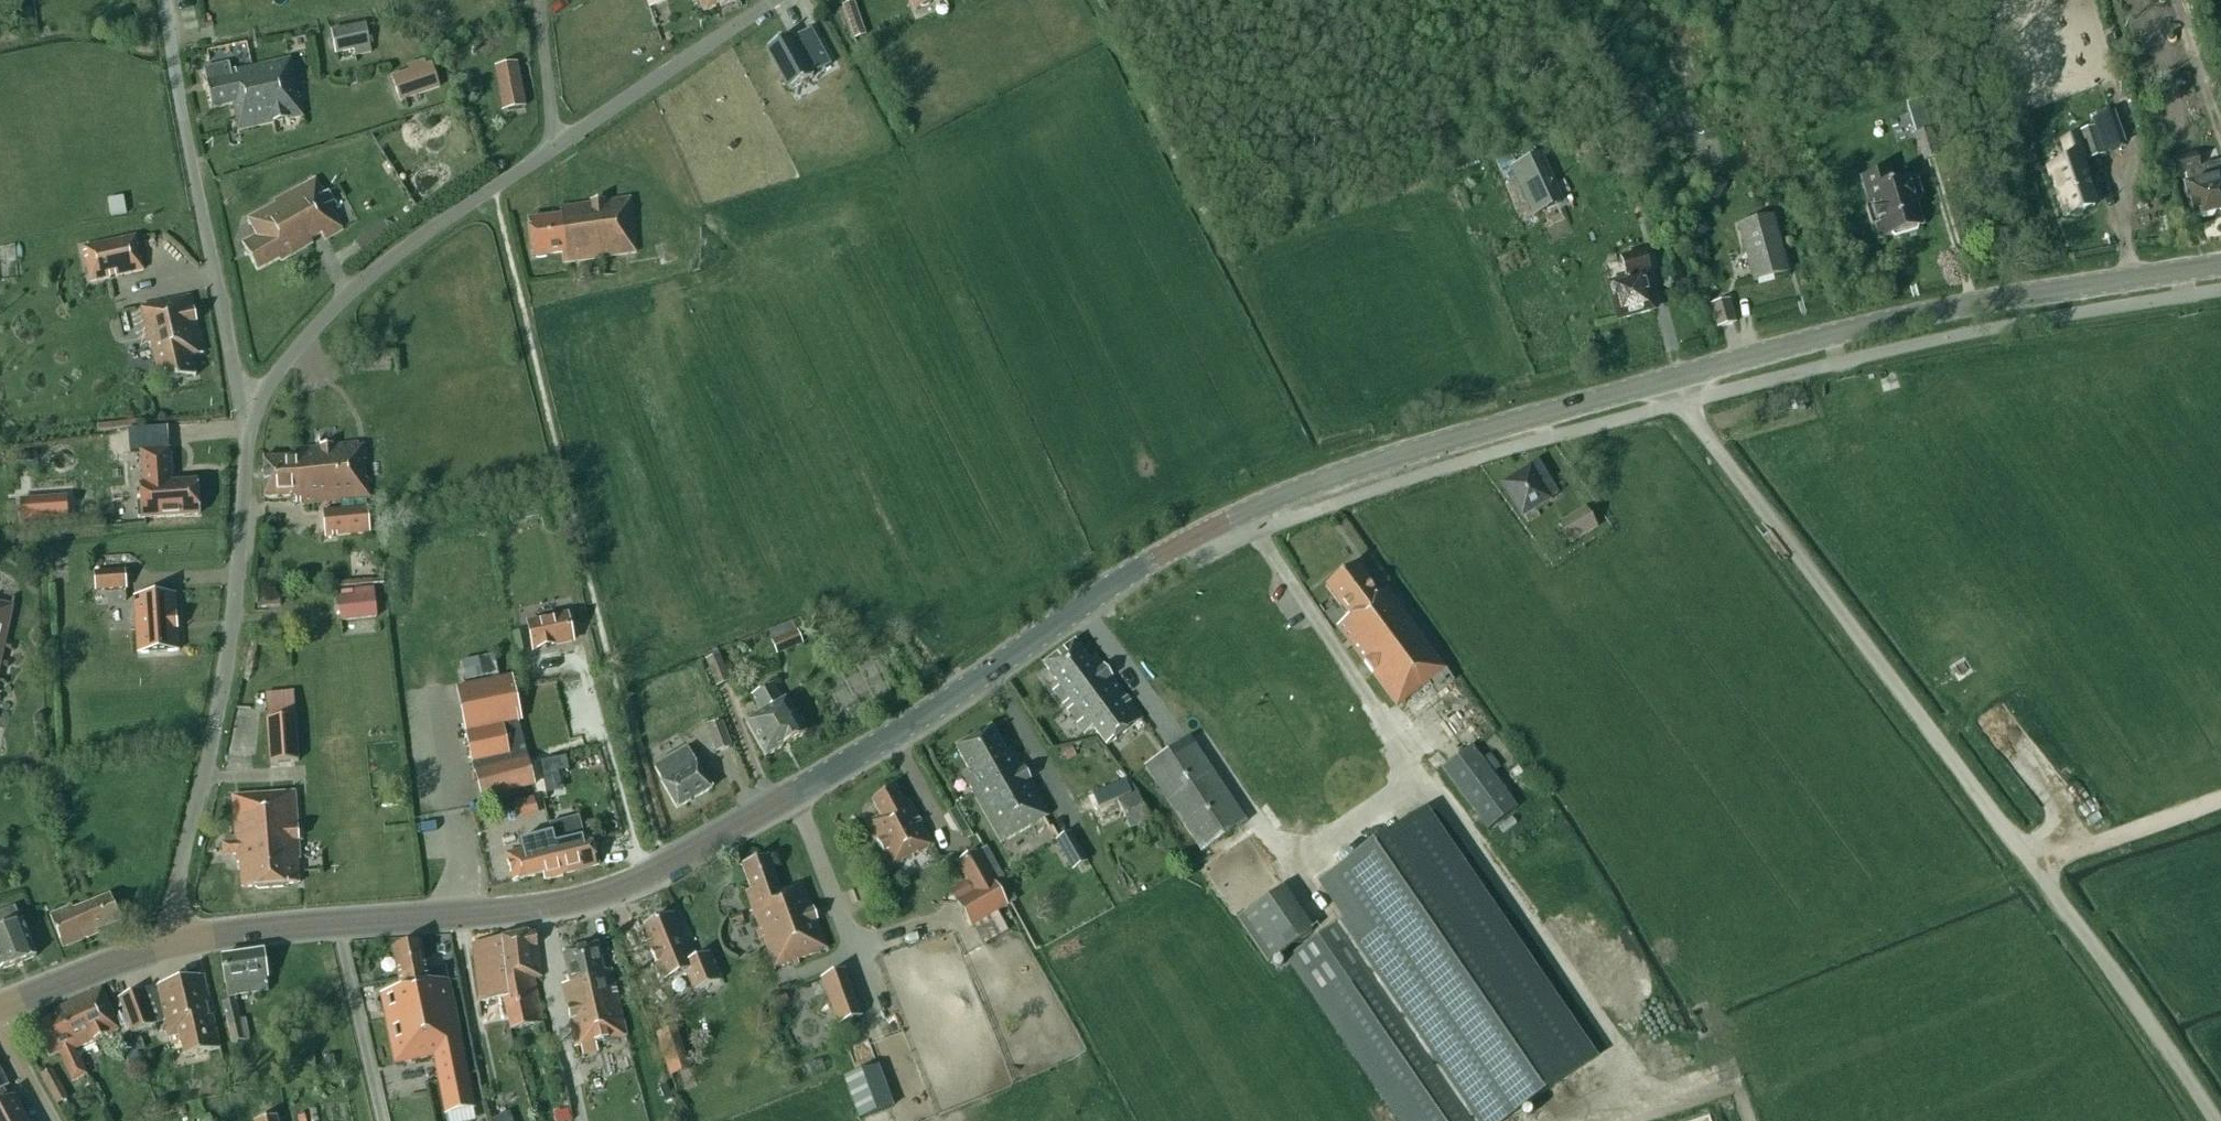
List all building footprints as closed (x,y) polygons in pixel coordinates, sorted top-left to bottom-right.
[(738,2),(738,0),(692,0),(693,3),(699,1),(703,13),(738,2)] [(915,9),(939,0),(912,0),(915,9)] [(866,36),(854,2),(842,7),(854,41),(866,36)] [(366,24),(331,31),(336,56),(354,52),(355,59),(372,55),(366,24)] [(790,37),(767,49),(789,91),(813,79),(809,73),(815,70),(817,74),(831,67),(811,30),(797,38),(801,44),(795,46),(790,37)] [(232,74),(230,65),(204,70),(207,84),(206,84),(212,110),(234,105),(240,132),(303,118),(291,61),(232,74)] [(410,73),(392,79),(400,102),(439,88),(432,66),(426,68),(424,63),(408,68),(410,73)] [(495,70),(503,112),(525,108),(517,65),(495,70)] [(1921,102),(1907,106),(1916,136),(1924,161),(1938,157),(1930,131),(1921,102)] [(2088,158),(2104,153),(2096,128),(2079,134),(2088,158)] [(395,132),(380,141),(402,179),(417,170),(413,162),(416,160),(434,188),(462,171),(441,136),(412,153),(413,154),(409,156),(395,132)] [(2063,143),(2070,163),(2050,170),(2065,216),(2095,206),(2079,161),(2083,160),(2076,139),(2063,143)] [(2174,160),(2178,175),(2199,169),(2196,155),(2174,160)] [(1560,203),(1538,156),(1511,169),(1532,216),(1560,203)] [(2219,164),(2204,168),(2207,180),(2186,186),(2189,199),(2191,198),(2196,218),(2220,211),(2220,173),(2219,164)] [(1892,186),(1888,172),(1862,180),(1870,208),(1866,209),(1872,228),(1876,227),(1880,241),(1921,228),(1913,203),(1923,200),(1918,183),(1908,186),(1907,182),(1892,186)] [(1712,179),(1706,189),(1719,197),(1725,187),(1712,179)] [(257,235),(242,244),(257,273),(279,261),(281,263),(313,245),(311,241),(321,235),(325,242),(343,231),(328,206),(334,202),(328,192),(322,196),(312,180),(247,219),(257,235)] [(1641,197),(1631,200),(1636,217),(1646,213),(1641,197)] [(561,218),(528,222),(533,258),(562,254),(563,264),(578,262),(579,264),(588,263),(588,261),(627,256),(627,258),(639,256),(636,232),(640,232),(639,225),(635,226),(631,199),(560,209),(561,218)] [(1772,278),(1786,274),(1772,219),(1739,228),(1753,277),(1754,283),(1772,278)] [(1703,223),(1693,228),(1698,238),(1704,235),(1706,229),(1703,223)] [(90,283),(143,272),(141,261),(139,261),(136,249),(138,248),(136,237),(83,249),(90,283)] [(1649,275),(1643,253),(1621,259),(1627,280),(1608,286),(1618,321),(1653,311),(1643,277),(1649,275)] [(164,303),(159,304),(139,309),(147,347),(152,346),(161,385),(195,378),(191,357),(203,355),(190,297),(164,303)] [(1735,324),(1729,301),(1711,306),(1717,329),(1735,324)] [(164,422),(110,425),(111,448),(165,446),(164,422)] [(299,450),(301,506),(370,500),(365,446),(358,447),(358,444),(299,450)] [(301,506),(299,450),(298,450),(299,458),(263,459),(265,499),(291,498),(291,506),(300,505),(300,506),(301,506)] [(141,486),(142,503),(137,503),(138,519),(143,518),(143,520),(199,517),(196,482),(171,484),(169,451),(141,453),(143,486),(141,486)] [(1533,469),(1529,471),(1504,486),(1522,516),(1557,495),(1538,462),(1532,466),(1533,469)] [(50,500),(21,502),(23,524),(51,522),(66,521),(65,499),(50,500)] [(370,535),(367,507),(323,511),(325,539),(370,535)] [(1585,511),(1559,526),(1569,544),(1595,528),(1585,511)] [(1356,565),(1325,587),(1348,619),(1337,627),(1396,707),(1428,684),(1432,690),(1444,681),(1440,675),(1446,670),(1387,590),(1379,596),(1356,565)] [(125,572),(94,574),(95,592),(126,590),(125,572)] [(342,592),(342,598),(338,599),(341,622),(376,618),(373,588),(342,592)] [(179,652),(176,596),(135,598),(138,654),(179,652)] [(14,608),(0,605),(0,676),(14,608)] [(528,625),(533,651),(572,642),(567,617),(528,625)] [(778,654),(802,644),(797,632),(773,642),(778,654)] [(1088,661),(1075,643),(1044,666),(1057,684),(1050,689),(1085,736),(1093,730),(1107,748),(1143,721),(1095,656),(1088,661)] [(730,682),(716,650),(702,656),(716,688),(730,682)] [(498,675),(494,655),(461,662),(465,682),(498,675)] [(474,774),(475,774),(482,799),(534,785),(518,722),(521,721),(512,678),(456,690),(474,774)] [(765,758),(806,736),(786,701),(783,702),(774,685),(753,696),(762,714),(746,723),(765,758)] [(265,696),(270,764),(299,762),(294,694),(265,696)] [(732,747),(722,722),(706,728),(716,753),(732,747)] [(972,795),(1022,767),(1013,750),(1005,754),(991,729),(956,749),(969,771),(961,775),(972,795)] [(1247,823),(1191,739),(1146,769),(1202,853),(1247,823)] [(1518,808),(1472,747),(1442,769),(1488,830),(1518,808)] [(661,783),(677,810),(712,790),(696,761),(695,762),(687,748),(653,767),(662,783),(661,783)] [(566,759),(540,764),(543,777),(558,774),(569,772),(566,759)] [(1022,767),(972,795),(1000,843),(1050,815),(1022,767)] [(1514,774),(1517,779),(1523,775),(1519,770),(1514,774)] [(880,816),(866,824),(891,869),(933,846),(908,801),(903,804),(895,788),(872,801),(880,816)] [(1130,830),(1150,821),(1138,792),(1117,801),(1130,830)] [(242,889),(299,885),(297,860),(299,860),(294,793),(232,797),(235,838),(225,839),(225,844),(215,845),(216,856),(237,855),(237,864),(240,864),(242,889)] [(50,802),(53,819),(67,816),(63,799),(50,802)] [(533,801),(525,803),(529,816),(537,814),(533,801)] [(1289,961),(1385,1102),(1399,1120),(1502,1120),(1591,1060),(1423,815),(1323,886),(1348,921),(1289,961)] [(550,826),(552,835),(526,842),(527,846),(521,848),(522,851),(506,855),(513,883),(543,876),(544,882),(565,877),(564,875),(599,866),(596,853),(593,854),(589,838),(584,839),(579,818),(550,826)] [(1071,832),(1055,841),(1072,872),(1088,862),(1071,832)] [(967,883),(951,892),(957,903),(956,903),(970,928),(974,926),(985,945),(1007,932),(996,913),(1016,902),(985,848),(956,864),(967,883)] [(780,891),(768,856),(742,866),(751,891),(745,893),(759,933),(756,934),(758,941),(761,939),(773,971),(791,964),(793,968),(798,966),(796,962),(826,952),(802,884),(780,891)] [(1282,890),(1238,920),(1268,964),(1312,933),(1282,890)] [(68,907),(69,909),(50,916),(62,948),(98,934),(97,930),(121,921),(111,896),(74,910),(72,905),(68,907)] [(36,958),(20,917),(19,918),(13,903),(0,908),(0,972),(36,958)] [(744,923),(741,914),(729,918),(732,927),(744,923)] [(672,915),(643,927),(649,942),(646,943),(662,982),(685,973),(693,993),(721,982),(709,954),(692,961),(672,915)] [(511,976),(540,970),(535,932),(503,939),(511,976)] [(511,978),(511,976),(503,939),(472,945),(479,1003),(504,999),(504,980),(511,978)] [(421,943),(392,949),(401,991),(380,995),(395,1065),(434,1057),(446,1114),(474,1108),(467,1075),(468,1075),(449,981),(448,982),(445,969),(427,973),(421,943)] [(598,946),(563,954),(570,984),(562,986),(576,1049),(626,1037),(611,970),(604,972),(598,946)] [(222,959),(228,1001),(272,994),(266,953),(222,959)] [(504,999),(511,1031),(543,1024),(534,979),(541,978),(540,970),(511,976),(511,978),(504,980),(504,999)] [(862,1016),(845,971),(820,981),(837,1026),(862,1016)] [(142,991),(119,999),(133,1033),(164,1022),(167,1038),(179,1036),(183,1057),(220,1049),(203,976),(156,987),(142,991)] [(56,1016),(74,1049),(119,1028),(101,990),(54,1011),(56,1016)] [(241,1020),(236,1000),(223,1003),(232,1043),(250,1039),(246,1019),(241,1020)] [(86,1074),(74,1049),(56,1016),(34,1026),(48,1057),(59,1052),(72,1081),(86,1074)] [(675,1029),(657,1035),(670,1077),(689,1071),(675,1029)] [(134,1048),(124,1052),(130,1068),(140,1065),(134,1048)] [(894,1108),(878,1067),(843,1081),(859,1120),(863,1120),(894,1108)] [(68,1100),(52,1070),(40,1076),(57,1106),(68,1100)] [(14,1098),(8,1101),(1,1089),(0,1090),(0,1120),(26,1120),(14,1098)] [(555,1115),(557,1120),(566,1120),(570,1120),(568,1111),(555,1115)]
